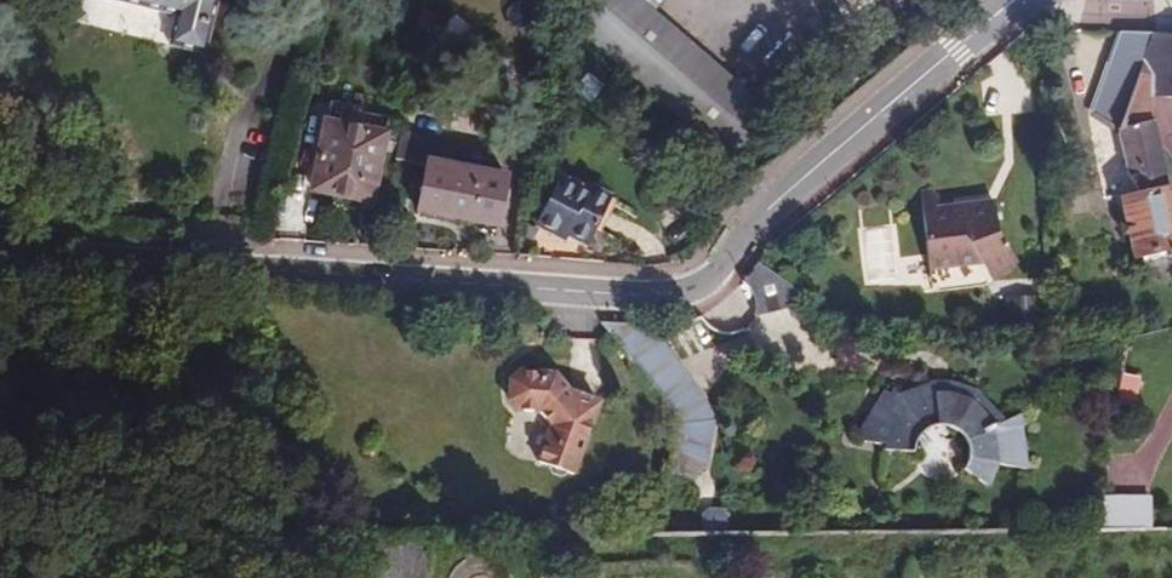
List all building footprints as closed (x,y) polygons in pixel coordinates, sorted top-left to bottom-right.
[(212,0),(99,0),(96,12),(174,30),(167,61),(197,68),(212,0)] [(652,14),(664,0),(601,0),(574,34),(728,156),(768,106),(652,14)] [(1124,40),(1096,121),(1097,135),(1102,125),(1130,41),(1124,40)] [(1136,102),(1156,42),(1130,41),(1102,125),(1123,138),(1136,102)] [(1156,42),(1136,102),(1156,104),(1171,106),(1171,42),(1156,42)] [(1162,132),(1156,104),(1136,102),(1123,138),(1162,132)] [(310,196),(358,207),(362,190),(372,192),(385,143),(327,129),(310,196)] [(1162,132),(1123,138),(1129,175),(1143,200),(1171,194),(1171,181),(1162,132)] [(499,232),(508,180),(452,171),(455,155),(431,150),(418,217),(499,232)] [(998,179),(965,175),(964,182),(940,180),(940,173),(941,158),(929,157),(921,231),(976,237),(992,256),(1016,235),(996,211),(998,179)] [(964,182),(965,175),(940,173),(940,180),(964,182)] [(362,190),(358,207),(368,209),(372,192),(362,190)] [(609,215),(590,206),(560,192),(537,236),(566,250),(586,260),(609,215)] [(1143,200),(1146,203),(1127,207),(1138,265),(1151,263),(1152,269),(1170,267),(1169,259),(1171,259),(1171,194),(1143,200)] [(592,201),(590,206),(609,215),(611,211),(592,201)] [(566,250),(537,236),(534,243),(562,257),(566,250)] [(753,311),(780,306),(772,266),(746,271),(753,311)] [(716,420),(637,311),(610,331),(689,440),(716,420)] [(578,484),(602,414),(573,404),(558,380),(529,370),(517,383),(510,403),(510,420),(536,419),(555,436),(543,472),(578,484)] [(1125,381),(1120,418),(1136,420),(1142,384),(1125,381)] [(905,466),(932,466),(933,458),(940,448),(949,442),(959,441),(969,446),(979,458),(979,466),(975,479),(999,497),(1009,474),(1036,480),(1030,426),(1014,435),(988,409),(990,402),(963,392),(945,396),(916,410),(911,406),(907,410),(902,406),(879,445),(884,448),(882,455),(906,458),(905,466)] [(1149,495),(1100,492),(1099,525),(1147,527),(1149,495)] [(560,530),(545,516),(535,527),(549,540),(560,530)] [(408,543),(356,544),(351,577),(404,577),(408,543)] [(913,560),(899,560),(898,577),(913,577),(913,560)]
